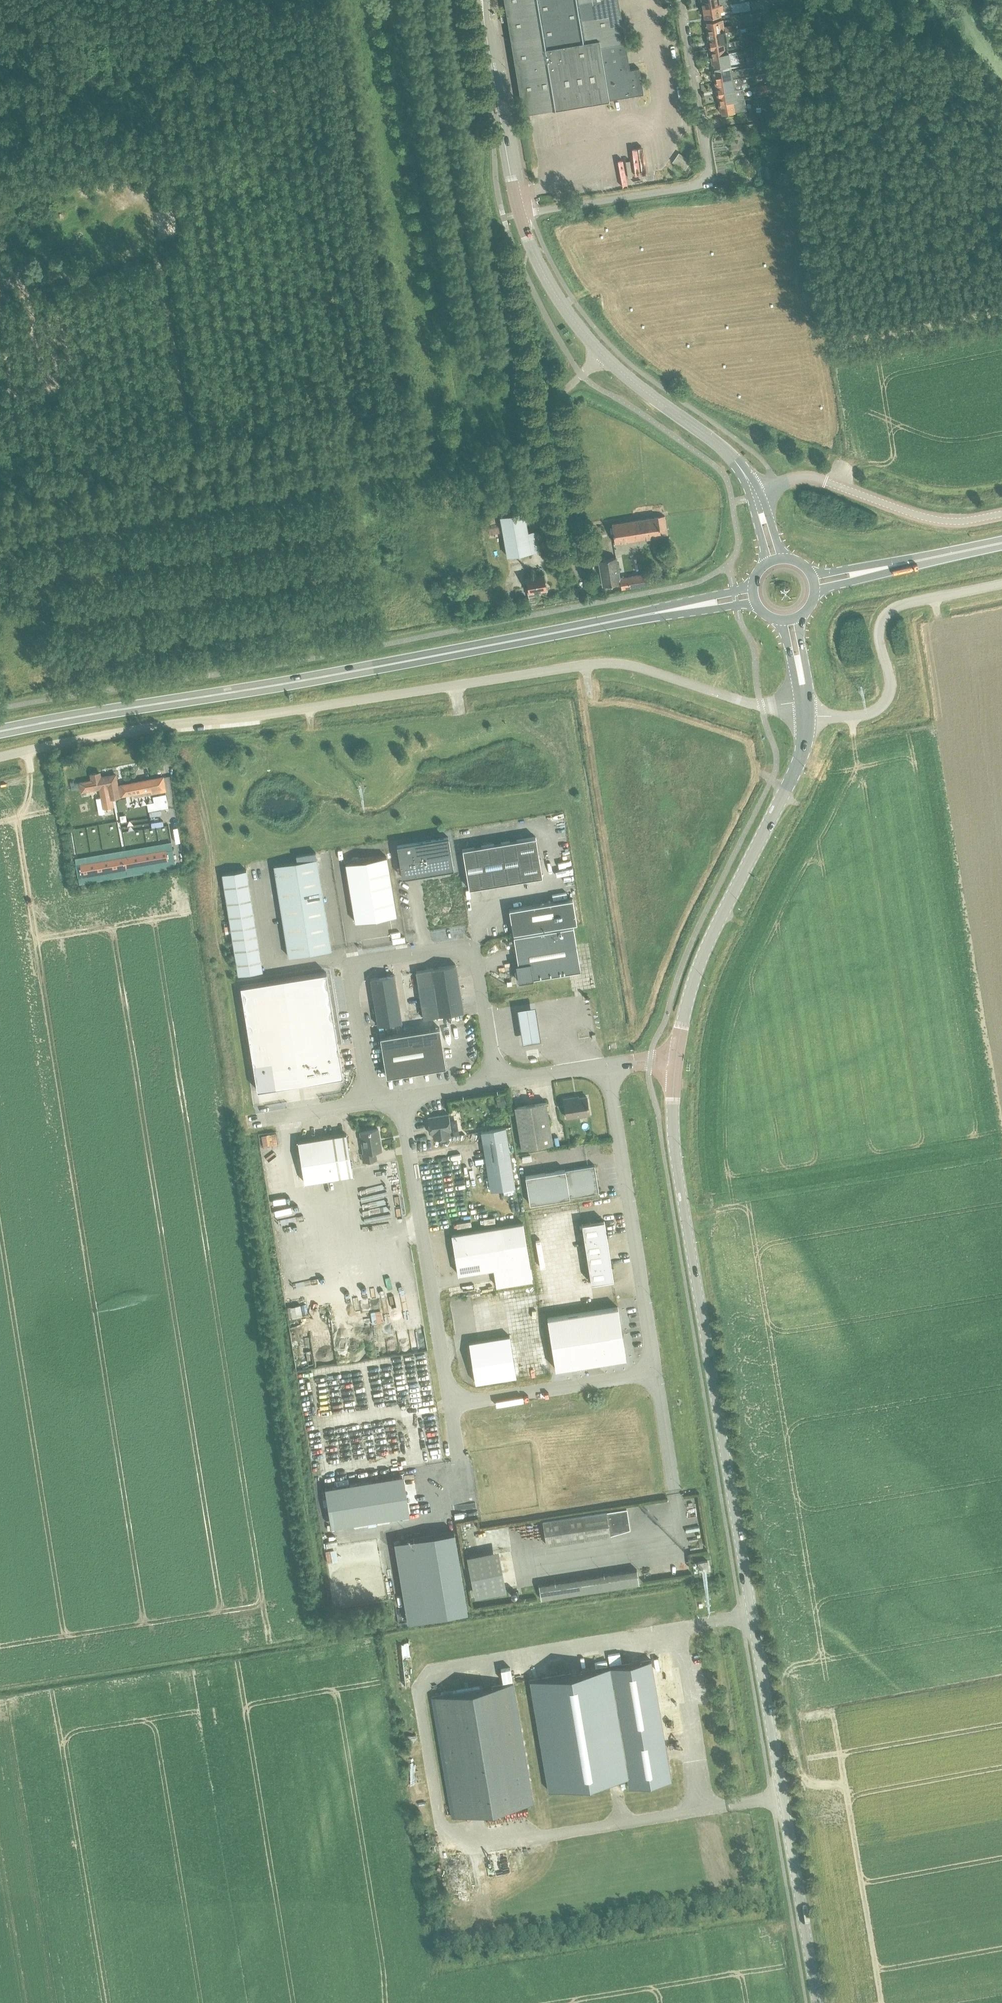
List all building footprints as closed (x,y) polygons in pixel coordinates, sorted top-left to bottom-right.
[(523,114),(609,100),(609,99),(644,94),(639,68),(630,70),(626,42),(625,35),(621,35),(615,0),(504,0),(523,114)] [(703,8),(746,1),(745,0),(701,0),(703,8)] [(732,12),(750,9),(749,1),(746,1),(703,8),(705,18),(721,16),(720,11),(722,10),(722,11),(732,9),(732,12)] [(739,16),(740,21),(745,20),(746,22),(761,19),(760,12),(739,16)] [(706,26),(707,34),(733,30),(732,25),(724,27),(723,20),(707,23),(708,26),(706,26)] [(746,28),(748,39),(763,36),(761,25),(746,28)] [(710,42),(711,45),(728,42),(728,41),(727,35),(733,34),(733,30),(707,34),(709,42),(710,42)] [(711,48),(709,48),(711,56),(725,54),(725,50),(743,48),(742,39),(728,41),(728,42),(711,45),(711,48)] [(725,54),(711,56),(712,64),(714,64),(714,67),(745,62),(744,57),(739,58),(738,52),(725,54)] [(756,54),(746,56),(747,63),(763,60),(762,56),(757,57),(756,54)] [(714,73),(715,82),(755,75),(754,67),(732,71),(731,68),(715,70),(715,73),(714,73)] [(718,89),(718,92),(735,90),(734,86),(757,82),(755,75),(715,82),(716,90),(718,89)] [(773,83),(757,86),(758,93),(774,91),(773,83)] [(719,103),(744,99),(743,88),(735,90),(718,92),(719,95),(717,95),(719,103)] [(744,99),(719,103),(720,111),(721,111),(722,114),(746,110),(744,99)] [(501,517),(508,556),(531,552),(524,512),(501,517)] [(612,522),(614,542),(667,534),(664,515),(612,522)] [(620,582),(621,587),(650,582),(648,573),(619,577),(615,556),(598,559),(602,584),(620,582)] [(528,578),(531,601),(532,602),(535,601),(534,596),(541,595),(540,590),(548,589),(545,575),(528,578)] [(164,777),(119,785),(116,774),(101,777),(100,772),(92,774),(93,780),(81,782),(82,791),(101,788),(104,805),(114,803),(113,797),(121,795),(121,794),(152,789),(153,793),(166,790),(164,777)] [(454,869),(449,837),(397,845),(403,877),(454,869)] [(463,849),(469,889),(543,877),(536,837),(463,849)] [(167,845),(124,852),(81,860),(84,880),(128,872),(127,870),(170,862),(167,845)] [(356,922),(397,916),(387,856),(346,863),(356,922)] [(319,874),(317,858),(297,862),(300,877),(319,874)] [(297,862),(274,865),(277,884),(300,880),(300,877),(297,862)] [(223,873),(226,893),(250,889),(247,870),(223,873)] [(322,889),(319,874),(300,877),(300,880),(302,892),(322,889)] [(277,884),(280,902),(303,898),(302,892),(300,880),(277,884)] [(226,893),(228,909),(252,906),(250,889),(226,893)] [(324,904),(322,889),(302,892),(303,898),(304,907),(324,904)] [(280,902),(283,920),(306,916),(304,907),(303,898),(280,902)] [(573,899),(509,909),(513,933),(577,923),(573,899)] [(327,919),(324,904),(304,907),(306,916),(307,922),(327,919)] [(228,909),(230,922),(255,918),(252,906),(228,909)] [(283,920),(284,928),(286,938),(309,934),(307,922),(306,916),(283,920)] [(230,922),(232,933),(256,929),(255,918),(230,922)] [(309,937),(329,934),(327,919),(307,922),(309,934),(309,937)] [(533,979),(533,978),(581,970),(573,926),(514,936),(518,964),(516,964),(519,982),(533,979)] [(232,933),(234,944),(258,940),(256,929),(232,933)] [(309,937),(309,934),(286,938),(289,956),(312,953),(309,937)] [(329,934),(309,937),(312,953),(332,950),(329,934)] [(234,944),(236,957),(260,953),(258,940),(234,944)] [(263,971),(260,953),(236,957),(239,975),(263,971)] [(422,1005),(424,1018),(464,1012),(461,995),(456,965),(416,971),(418,984),(434,982),(437,1003),(422,1005)] [(241,986),(258,1090),(343,1076),(327,972),(241,986)] [(395,975),(371,979),(379,1026),(402,1022),(395,975)] [(536,1007),(518,1009),(524,1043),(541,1040),(536,1007)] [(443,1048),(440,1027),(381,1037),(387,1076),(437,1068),(446,1067),(443,1048)] [(504,1096),(496,1098),(498,1107),(506,1105),(504,1096)] [(564,1099),(567,1117),(590,1114),(587,1097),(575,1099),(575,1097),(564,1099)] [(515,1107),(522,1148),(553,1143),(546,1102),(515,1107)] [(428,1118),(431,1133),(434,1133),(435,1139),(450,1137),(449,1130),(452,1130),(449,1114),(428,1118)] [(515,1187),(506,1127),(482,1131),(491,1191),(515,1187)] [(364,1153),(362,1153),(363,1162),(377,1159),(376,1152),(376,1151),(382,1150),(378,1129),(360,1132),(364,1153)] [(346,1134),(298,1142),(305,1182),(353,1174),(346,1134)] [(595,1165),(526,1176),(530,1204),(600,1192),(599,1192),(595,1165)] [(272,1170),(273,1177),(286,1176),(285,1168),(272,1170)] [(275,1192),(287,1190),(285,1177),(272,1179),(275,1192)] [(584,1239),(607,1235),(606,1230),(604,1220),(591,1222),(582,1223),(584,1239)] [(498,1286),(533,1280),(523,1223),(452,1234),(456,1256),(452,1257),(453,1265),(457,1264),(459,1274),(495,1268),(498,1286)] [(612,1264),(607,1235),(584,1239),(589,1268),(612,1264)] [(322,1240),(304,1242),(306,1249),(323,1246),(322,1240)] [(289,1245),(290,1251),(304,1249),(302,1243),(289,1245)] [(612,1264),(589,1268),(591,1283),(600,1281),(614,1279),(612,1269),(612,1264)] [(294,1300),(296,1312),(306,1311),(304,1299),(294,1300)] [(384,1304),(385,1319),(393,1319),(391,1303),(384,1304)] [(618,1307),(561,1316),(548,1318),(556,1369),(626,1358),(618,1307)] [(516,1376),(510,1336),(469,1342),(476,1382),(516,1376)] [(543,1521),(547,1545),(611,1535),(610,1532),(630,1529),(627,1509),(607,1512),(607,1511),(543,1521)] [(454,1532),(414,1539),(428,1618),(468,1611),(454,1532)] [(499,1550),(467,1556),(475,1597),(507,1591),(499,1550)] [(639,1570),(561,1583),(541,1586),(543,1600),(641,1584),(639,1570)] [(560,1788),(561,1795),(571,1793),(570,1786),(590,1783),(591,1790),(601,1788),(600,1781),(628,1777),(630,1787),(671,1780),(663,1730),(677,1728),(665,1659),(650,1661),(531,1681),(549,1790),(560,1788)] [(432,1697),(452,1817),(533,1803),(513,1684),(432,1697)] [(415,1798),(425,1798),(424,1785),(415,1785),(415,1798)]
